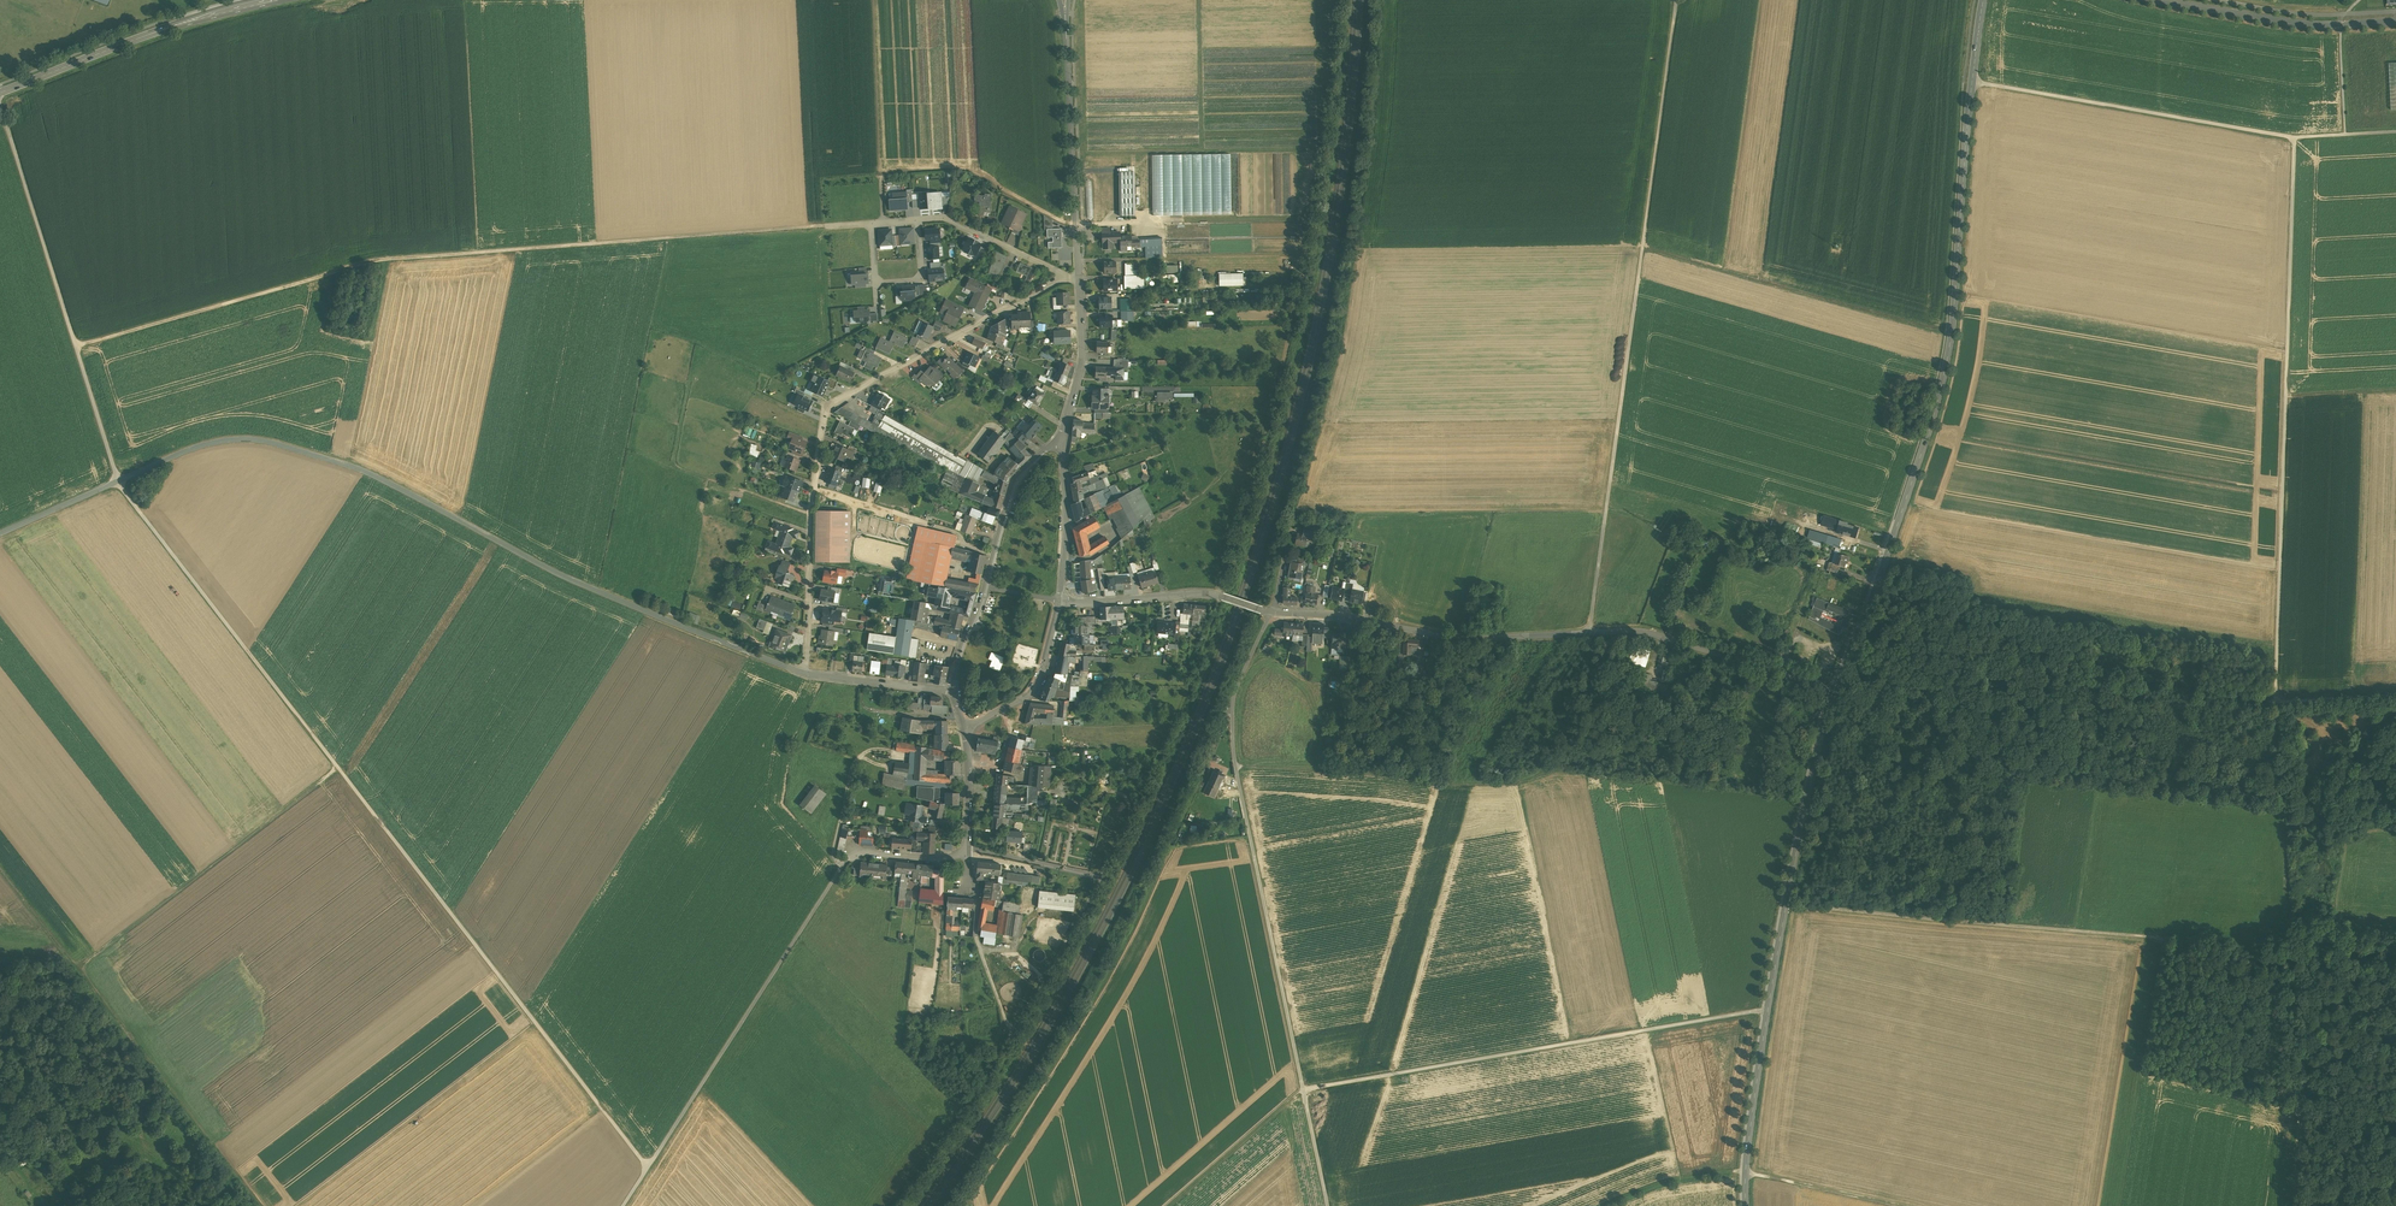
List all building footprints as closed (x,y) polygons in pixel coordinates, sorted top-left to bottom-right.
[(1230,154),(1181,155),(1182,215),(1231,214),(1230,154)] [(1181,155),(1152,155),(1152,215),(1182,215),(1181,155)] [(1135,172),(1119,172),(1120,216),(1135,216),(1135,172)] [(888,193),(888,198),(889,211),(908,209),(908,200),(907,192),(888,193)] [(940,192),(919,193),(920,200),(920,208),(941,207),(941,206),(940,197),(940,192)] [(992,194),(984,194),(984,196),(974,195),(974,202),(979,202),(978,215),(984,216),(984,212),(990,213),(992,194)] [(949,197),(940,197),(941,206),(948,205),(949,197)] [(1021,212),(1010,207),(1003,222),(1010,225),(1009,227),(1013,229),(1014,229),(1018,231),(1019,231),(1020,231),(1020,230),(1021,230),(1021,229),(1021,228),(1020,227),(1020,226),(1023,220),(1018,218),(1021,212)] [(1052,220),(1044,215),(1044,230),(1047,230),(1047,229),(1052,229),(1052,220)] [(996,216),(988,216),(987,224),(995,224),(996,216)] [(913,229),(900,229),(901,244),(915,243),(913,229)] [(938,229),(926,229),(926,239),(930,239),(939,238),(938,229)] [(1052,229),(1047,229),(1047,230),(1047,237),(1053,237),(1053,241),(1047,241),(1047,248),(1062,247),(1061,229),(1052,229)] [(880,245),(892,244),(891,236),(891,230),(879,231),(880,245)] [(1109,233),(1102,233),(1103,249),(1113,248),(1112,243),(1116,242),(1115,233),(1109,233)] [(1120,236),(1120,237),(1120,242),(1120,247),(1121,251),(1127,251),(1127,246),(1131,246),(1131,247),(1140,247),(1140,239),(1136,239),(1136,236),(1120,236)] [(981,244),(968,237),(962,250),(976,256),(976,255),(980,246),(981,244)] [(1162,238),(1140,239),(1140,247),(1145,246),(1146,246),(1161,245),(1162,245),(1162,238)] [(1161,245),(1146,246),(1145,246),(1146,257),(1162,257),(1161,245)] [(980,246),(976,255),(980,257),(987,249),(980,246)] [(939,247),(927,248),(928,259),(933,259),(939,258),(939,247)] [(1007,257),(997,252),(994,257),(995,258),(991,264),(990,267),(989,274),(997,278),(999,274),(1002,276),(1006,268),(1003,266),(1007,257)] [(931,263),(931,270),(944,269),(944,266),(941,266),(941,262),(940,262),(931,263)] [(1116,273),(1116,262),(1104,262),(1104,273),(1116,273)] [(1036,270),(1020,263),(1016,271),(1023,275),(1024,273),(1028,275),(1024,282),(1029,285),(1036,270)] [(928,282),(943,281),(942,269),(931,270),(928,270),(928,282)] [(859,273),(850,273),(851,284),(855,284),(866,283),(869,283),(868,272),(867,272),(859,273)] [(1220,273),(1220,286),(1245,285),(1244,272),(1220,273)] [(1139,275),(1125,276),(1125,288),(1139,287),(1139,275)] [(978,292),(976,296),(974,295),(969,306),(980,311),(985,301),(990,291),(986,289),(986,287),(981,285),(981,286),(975,283),(975,282),(970,279),(966,287),(978,292)] [(1116,280),(1104,280),(1104,291),(1116,290),(1116,280)] [(919,286),(896,287),(897,297),(902,296),(902,301),(910,300),(919,294),(919,286)] [(1005,292),(997,288),(995,297),(1004,298),(1005,292)] [(1069,293),(1057,293),(1057,298),(1058,298),(1058,305),(1061,305),(1069,304),(1069,293)] [(1111,298),(1099,298),(1099,309),(1111,308),(1111,298)] [(960,305),(947,299),(945,303),(958,309),(960,305)] [(958,309),(945,303),(942,309),(948,312),(944,320),(955,326),(958,319),(957,318),(961,310),(958,309)] [(858,310),(854,310),(854,317),(856,317),(856,322),(867,321),(868,321),(868,316),(870,316),(870,314),(869,310),(865,310),(865,307),(858,307),(858,310)] [(1128,311),(1121,311),(1121,320),(1133,320),(1133,311),(1128,311)] [(1029,312),(1018,313),(1018,315),(1019,329),(1019,330),(1030,329),(1029,327),(1030,327),(1030,321),(1029,312)] [(1069,312),(1058,312),(1058,320),(1058,324),(1070,324),(1069,312)] [(877,314),(870,314),(870,316),(868,316),(868,321),(867,321),(867,323),(869,326),(878,321),(877,314)] [(1112,320),(1112,315),(1100,316),(1100,327),(1112,326),(1112,327),(1117,327),(1117,320),(1112,320)] [(1005,320),(992,327),(990,331),(1005,337),(1006,335),(1005,320)] [(943,324),(936,321),(933,327),(934,327),(940,330),(943,324)] [(933,327),(923,322),(917,334),(922,337),(923,336),(925,337),(927,338),(929,333),(930,334),(934,327),(933,327)] [(908,338),(894,331),(889,341),(881,337),(876,348),(889,354),(894,344),(903,348),(908,338)] [(990,331),(987,339),(997,343),(1002,345),(1005,337),(990,331)] [(1071,331),(1054,332),(1054,344),(1071,343),(1071,331)] [(916,338),(913,336),(909,344),(916,347),(919,339),(916,338)] [(983,349),(985,342),(975,338),(972,344),(983,349)] [(1108,342),(1097,342),(1096,353),(1100,353),(1100,355),(1108,355),(1108,342)] [(875,351),(865,346),(863,350),(866,351),(873,355),(875,351)] [(873,355),(866,351),(862,359),(867,362),(865,366),(871,369),(873,365),(877,367),(881,358),(873,355)] [(1056,356),(1043,351),(1041,356),(1049,359),(1054,361),(1056,356)] [(979,357),(968,352),(964,361),(964,362),(970,365),(974,367),(979,357)] [(985,355),(983,354),(981,359),(989,362),(991,358),(985,355)] [(962,370),(948,357),(945,360),(940,365),(945,370),(947,367),(952,372),(949,376),(953,380),(955,379),(954,378),(957,375),(958,375),(962,370)] [(1122,359),(1119,359),(1119,364),(1114,364),(1113,368),(1122,368),(1122,359)] [(1071,366),(1062,363),(1058,373),(1067,376),(1071,366)] [(941,372),(934,366),(931,368),(939,375),(941,372)] [(845,368),(842,367),(838,376),(850,382),(854,373),(853,372),(845,368)] [(926,371),(924,369),(922,372),(921,371),(916,376),(922,381),(927,386),(929,382),(934,386),(941,377),(939,375),(931,368),(930,367),(926,371)] [(1107,368),(1096,367),(1095,374),(1095,376),(1095,378),(1097,378),(1098,378),(1100,378),(1100,381),(1106,381),(1106,373),(1107,368)] [(1113,368),(1107,368),(1106,373),(1109,373),(1109,375),(1115,375),(1115,379),(1123,380),(1123,369),(1123,368),(1122,368),(1113,368)] [(1058,373),(1057,372),(1053,381),(1063,385),(1067,376),(1058,373)] [(915,374),(912,377),(919,384),(922,381),(916,376),(915,374)] [(828,381),(814,375),(811,381),(816,383),(815,383),(816,384),(812,391),(822,396),(826,389),(828,386),(827,386),(829,382),(828,381)] [(828,386),(834,389),(837,381),(829,378),(828,381),(829,382),(827,386),(828,386)] [(798,394),(804,397),(806,393),(796,389),(794,392),(798,394)] [(1040,392),(1035,389),(1027,401),(1032,404),(1033,402),(1034,403),(1035,404),(1036,406),(1038,405),(1040,403),(1039,402),(1044,395),(1043,394),(1045,391),(1042,389),(1040,392)] [(883,395),(878,392),(872,402),(882,408),(884,409),(888,403),(885,401),(887,397),(887,396),(885,395),(883,395)] [(1173,399),(1173,393),(1157,393),(1157,397),(1155,397),(1155,402),(1169,403),(1169,399),(1173,399)] [(806,410),(808,411),(813,401),(804,397),(798,394),(794,404),(799,407),(806,410)] [(1027,401),(1018,394),(1017,396),(1015,399),(1029,408),(1032,404),(1027,401)] [(1108,397),(1093,396),(1092,408),(1094,408),(1106,408),(1106,407),(1108,407),(1108,397)] [(882,408),(872,402),(870,405),(871,406),(880,411),(882,408)] [(880,411),(871,406),(869,410),(876,414),(871,423),(845,410),(842,416),(851,421),(860,425),(926,458),(935,463),(966,478),(966,476),(960,473),(967,460),(880,411)] [(1020,430),(1022,433),(1028,437),(1030,439),(1037,430),(1039,430),(1041,428),(1041,426),(1031,417),(1026,423),(1020,430)] [(1023,420),(1017,427),(1018,428),(1020,430),(1026,423),(1023,420)] [(1083,421),(1073,420),(1072,436),(1080,437),(1080,431),(1094,432),(1095,424),(1083,423),(1083,421)] [(860,425),(851,421),(848,426),(854,429),(857,431),(860,425)] [(848,426),(840,422),(835,432),(841,435),(843,432),(851,435),(854,429),(848,426)] [(1020,430),(1018,428),(1012,434),(1016,437),(1017,438),(1022,433),(1020,430)] [(1007,429),(1001,436),(1005,439),(1010,432),(1007,429)] [(995,432),(978,454),(989,462),(1004,441),(1005,439),(1001,436),(995,432)] [(1012,434),(1010,432),(1005,439),(1004,441),(1007,445),(1016,437),(1012,434)] [(1022,433),(1017,438),(1019,440),(1023,443),(1028,437),(1022,433)] [(798,439),(793,437),(793,439),(789,448),(794,450),(801,453),(802,453),(804,447),(804,448),(807,442),(798,439)] [(1016,437),(1007,445),(1010,447),(1019,440),(1017,438),(1016,437)] [(1019,440),(1010,447),(1020,458),(1024,463),(1031,456),(1024,448),(1026,446),(1023,443),(1019,440)] [(848,449),(837,444),(832,456),(843,461),(846,454),(853,457),(855,452),(848,449)] [(926,458),(913,452),(911,455),(924,462),(926,458)] [(793,458),(788,456),(784,466),(796,471),(800,460),(799,460),(793,458)] [(1014,462),(1009,457),(1007,457),(1003,462),(1004,463),(1001,467),(999,466),(997,469),(993,475),(1008,483),(1010,478),(1009,478),(1011,477),(1020,466),(1016,462),(1014,462)] [(935,463),(926,458),(924,462),(934,467),(935,463)] [(1020,458),(1016,462),(1020,466),(1024,463),(1020,458)] [(760,468),(761,463),(753,460),(752,466),(760,468)] [(984,470),(967,460),(960,473),(966,476),(978,482),(981,475),(982,475),(984,470)] [(1093,463),(1083,466),(1086,472),(1087,472),(1088,473),(1095,470),(1093,463)] [(841,472),(830,468),(827,474),(839,479),(841,472)] [(948,470),(941,485),(960,493),(966,478),(948,470)] [(984,470),(982,475),(997,484),(997,486),(996,486),(994,492),(996,492),(1005,495),(1008,483),(993,475),(984,470)] [(1095,470),(1088,473),(1090,478),(1088,478),(1088,479),(1090,484),(1099,480),(1097,476),(1095,470)] [(1086,472),(1072,477),(1074,483),(1080,481),(1080,482),(1088,479),(1088,478),(1090,478),(1088,473),(1087,472),(1086,472)] [(839,479),(827,474),(824,481),(836,486),(839,479)] [(802,481),(788,476),(788,478),(786,477),(782,486),(786,487),(797,491),(799,492),(802,481)] [(979,484),(966,478),(960,493),(972,499),(975,492),(978,486),(979,484),(978,484),(979,484)] [(1088,479),(1080,482),(1081,488),(1090,484),(1088,479)] [(1106,488),(1103,479),(1099,480),(1090,484),(1081,488),(1082,490),(1082,493),(1086,491),(1089,488),(1092,495),(1094,494),(1103,490),(1106,488)] [(1074,483),(1071,484),(1072,492),(1082,490),(1081,488),(1080,482),(1080,481),(1074,483)] [(874,492),(882,492),(883,483),(876,482),(874,492)] [(1124,495),(1118,483),(1117,484),(1109,487),(1113,496),(1115,500),(1124,495)] [(793,501),(797,491),(786,487),(782,497),(787,499),(793,501)] [(1151,511),(1139,487),(1124,495),(1115,500),(1111,502),(1118,515),(1123,525),(1127,534),(1132,529),(1143,519),(1151,511)] [(1082,490),(1072,492),(1074,503),(1076,502),(1077,502),(1083,499),(1082,493),(1082,490)] [(1106,500),(1103,490),(1094,494),(1100,509),(1104,506),(1111,502),(1115,500),(1113,496),(1106,500)] [(994,500),(975,492),(972,499),(984,504),(987,505),(990,506),(989,506),(992,506),(994,500)] [(1005,495),(996,492),(994,499),(994,500),(992,506),(1000,509),(1005,495)] [(1100,509),(1094,494),(1092,495),(1085,499),(1088,507),(1090,513),(1100,509)] [(1111,502),(1104,506),(1111,519),(1118,515),(1111,502)] [(1000,510),(989,506),(988,510),(986,513),(995,516),(997,517),(1000,510)] [(1081,510),(1078,510),(1078,507),(1072,508),(1076,522),(1084,517),(1082,510),(1081,510)] [(986,513),(973,508),(971,516),(977,519),(992,524),(995,516),(986,513)] [(843,512),(818,511),(817,561),(843,561),(843,512)] [(1151,511),(1143,519),(1145,525),(1154,516),(1151,511)] [(969,515),(966,514),(963,524),(960,531),(971,534),(977,519),(971,516),(969,515)] [(1834,519),(1824,516),(1822,524),(1832,527),(1832,526),(1834,519)] [(1094,517),(1073,528),(1075,538),(1085,535),(1085,533),(1099,526),(1094,517)] [(1843,522),(1834,519),(1832,526),(1840,529),(1843,522)] [(784,525),(775,522),(773,528),(781,531),(778,537),(791,542),(793,535),(797,537),(799,532),(792,530),(793,528),(784,525)] [(1123,525),(1117,528),(1123,538),(1127,534),(1123,525)] [(1846,525),(1844,530),(1843,533),(1855,537),(1858,528),(1846,525)] [(927,541),(952,547),(955,534),(917,526),(914,538),(927,541)] [(1315,532),(1304,529),(1303,535),(1307,536),(1307,537),(1314,538),(1315,532)] [(1694,541),(1694,540),(1696,535),(1682,531),(1680,536),(1694,541)] [(1303,535),(1297,534),(1295,544),(1305,546),(1306,541),(1307,537),(1307,536),(1303,535)] [(1088,548),(1085,535),(1075,538),(1080,556),(1089,554),(1090,555),(1099,549),(1095,543),(1088,548)] [(1842,539),(1828,535),(1827,538),(1826,544),(1839,548),(1842,539)] [(1827,538),(1819,536),(1819,538),(1818,542),(1826,544),(1827,538)] [(791,542),(778,537),(776,544),(768,541),(766,547),(777,551),(783,553),(784,552),(791,554),(792,550),(788,549),(791,542)] [(1105,537),(1095,543),(1099,549),(1109,543),(1105,537)] [(1753,547),(1755,540),(1748,537),(1746,545),(1753,547)] [(927,541),(914,538),(905,579),(918,581),(927,541)] [(952,547),(927,541),(918,581),(927,583),(944,586),(946,579),(951,555),(952,547)] [(969,551),(952,547),(951,555),(966,558),(968,557),(969,551)] [(977,553),(969,551),(968,557),(973,558),(970,572),(981,574),(986,555),(977,553)] [(1849,556),(1842,554),(1838,553),(1835,564),(1840,566),(1844,567),(1846,561),(1848,561),(1849,556)] [(1296,563),(1291,562),(1288,576),(1301,578),(1305,559),(1297,558),(1296,561),(1296,563)] [(1094,560),(1081,561),(1080,562),(1081,581),(1091,580),(1089,567),(1095,567),(1094,560)] [(790,563),(783,561),(780,568),(784,570),(784,569),(787,570),(790,563)] [(787,570),(784,569),(784,570),(780,568),(779,570),(778,570),(776,574),(779,575),(779,576),(780,577),(778,585),(781,586),(782,584),(789,586),(791,580),(793,579),(793,578),(792,575),(789,574),(788,570),(787,570)] [(839,577),(846,578),(847,570),(837,569),(837,574),(839,574),(839,577)] [(825,572),(824,583),(838,585),(839,577),(839,574),(837,574),(825,572)] [(1155,572),(1147,575),(1150,585),(1159,582),(1155,572)] [(1147,575),(1138,577),(1141,587),(1150,585),(1147,575)] [(896,578),(881,576),(879,595),(883,596),(885,582),(895,583),(896,578)] [(1122,577),(1115,578),(1116,589),(1123,589),(1122,577)] [(1129,577),(1122,577),(1123,589),(1131,588),(1131,582),(1130,577),(1129,577)] [(980,580),(971,578),(970,583),(970,584),(979,586),(980,580)] [(1108,578),(1107,578),(1108,588),(1108,589),(1108,590),(1116,589),(1115,578),(1108,578)] [(970,583),(946,579),(944,586),(969,590),(970,584),(970,583)] [(1091,580),(1081,581),(1083,593),(1093,591),(1092,586),(1091,580)] [(938,586),(929,586),(927,596),(936,598),(938,586)] [(951,589),(938,586),(936,598),(935,600),(949,603),(950,594),(951,589)] [(1297,597),(1289,597),(1290,588),(1284,587),(1284,595),(1282,595),(1282,597),(1283,597),(1292,598),(1292,599),(1297,599),(1297,597)] [(1344,589),(1332,587),(1330,598),(1342,600),(1343,594),(1344,589)] [(968,591),(956,588),(954,596),(958,597),(968,599),(973,600),(976,593),(968,591)] [(1352,590),(1352,589),(1350,595),(1349,602),(1361,604),(1363,592),(1352,590)] [(828,591),(821,590),(820,600),(822,600),(829,601),(834,602),(835,592),(828,591)] [(1314,594),(1306,593),(1305,596),(1305,603),(1316,605),(1318,594),(1314,594)] [(771,596),(769,603),(768,603),(767,604),(768,604),(767,605),(765,611),(771,613),(772,609),(779,612),(783,600),(771,596)] [(1292,598),(1283,597),(1283,604),(1288,604),(1288,606),(1291,606),(1291,604),(1296,604),(1297,599),(1292,599),(1292,598)] [(1849,611),(1817,598),(1809,618),(1831,630),(1833,625),(1829,623),(1820,618),(1824,610),(1829,612),(1830,610),(1842,615),(1841,617),(1845,619),(1848,612),(1849,613),(1849,611)] [(965,610),(951,607),(951,608),(950,612),(954,613),(963,615),(969,616),(973,600),(968,599),(966,604),(965,610)] [(795,605),(783,600),(779,612),(786,614),(784,618),(790,620),(791,617),(793,613),(793,612),(794,608),(795,605)] [(925,603),(915,601),(911,619),(922,621),(923,617),(925,603)] [(767,605),(759,602),(756,609),(765,612),(765,611),(767,605)] [(1194,605),(1184,604),(1183,614),(1192,614),(1193,611),(1194,611),(1194,605)] [(1205,606),(1194,605),(1194,611),(1201,612),(1202,612),(1202,615),(1205,615),(1205,606)] [(1111,606),(1100,607),(1101,619),(1111,619),(1112,619),(1112,618),(1111,606)] [(841,612),(824,609),(822,622),(823,622),(830,623),(833,623),(833,620),(841,622),(842,616),(841,615),(841,612)] [(1194,611),(1193,611),(1192,614),(1192,617),(1192,620),(1195,621),(1198,621),(1198,613),(1201,613),(1201,612),(1194,611)] [(698,623),(701,615),(691,612),(688,619),(698,623)] [(1845,619),(1842,627),(1850,630),(1856,616),(1849,613),(1848,612),(1845,619)] [(1189,617),(1189,621),(1180,620),(1180,622),(1179,627),(1188,628),(1188,627),(1191,627),(1192,625),(1192,623),(1192,620),(1192,617),(1192,618),(1189,617)] [(914,620),(899,618),(896,637),(893,653),(893,654),(908,656),(911,638),(913,627),(914,620)] [(949,621),(935,618),(935,620),(934,624),(948,627),(949,621)] [(953,618),(952,618),(950,627),(960,629),(962,620),(953,618)] [(767,621),(759,619),(756,627),(764,630),(767,621)] [(930,624),(914,620),(913,627),(928,631),(930,624)] [(797,624),(789,621),(787,629),(794,631),(797,624)] [(1294,623),(1284,622),(1283,630),(1282,636),(1285,636),(1286,633),(1293,634),(1294,623)] [(1175,624),(1164,623),(1163,633),(1175,634),(1175,629),(1176,624),(1175,624)] [(1303,624),(1294,623),(1293,634),(1302,635),(1303,624)] [(1324,624),(1313,623),(1312,633),(1323,634),(1323,630),(1324,624)] [(937,625),(930,624),(928,631),(936,632),(937,625)] [(1088,625),(1074,625),(1074,635),(1075,635),(1088,635),(1088,625)] [(960,630),(942,626),(942,628),(942,629),(941,633),(940,636),(958,640),(960,630)] [(829,630),(823,629),(821,638),(819,638),(818,644),(832,646),(834,631),(829,630)] [(791,635),(777,630),(772,642),(775,643),(773,648),(785,653),(791,635)] [(896,637),(869,633),(867,649),(893,653),(896,637)] [(1323,634),(1312,633),(1312,644),(1319,644),(1319,642),(1323,642),(1323,637),(1323,634)] [(1343,634),(1332,633),(1332,638),(1331,648),(1340,649),(1344,649),(1345,638),(1343,638),(1343,634)] [(1088,635),(1075,635),(1074,644),(1077,644),(1084,644),(1089,645),(1089,635),(1088,635)] [(919,639),(911,638),(908,656),(916,658),(919,639)] [(1077,645),(1071,644),(1062,642),(1059,656),(1068,656),(1075,656),(1079,656),(1079,653),(1076,653),(1076,651),(1069,651),(1069,647),(1077,648),(1077,644),(1077,645)] [(1408,644),(1403,644),(1403,654),(1410,654),(1410,648),(1412,646),(1408,645),(1408,644)] [(1662,653),(1658,666),(1663,667),(1664,664),(1667,654),(1662,653)] [(853,661),(853,662),(852,670),(862,671),(864,656),(859,656),(858,662),(853,661)] [(1059,656),(1055,673),(1067,674),(1068,661),(1075,661),(1075,656),(1068,656),(1059,656)] [(880,662),(871,660),(870,672),(879,673),(880,662)] [(901,662),(895,661),(895,666),(894,675),(902,676),(902,671),(904,671),(904,666),(900,665),(901,662)] [(886,674),(894,675),(895,666),(887,665),(886,674)] [(949,667),(937,665),(936,668),(935,676),(946,677),(949,667)] [(1645,671),(1641,670),(1636,684),(1646,687),(1650,676),(1644,674),(1645,671)] [(1088,672),(1080,672),(1080,676),(1079,686),(1087,686),(1088,672)] [(1067,674),(1055,673),(1054,677),(1060,680),(1059,680),(1065,682),(1067,674)] [(1074,675),(1067,674),(1065,682),(1062,690),(1070,691),(1070,686),(1079,686),(1080,676),(1074,675)] [(935,676),(931,675),(931,678),(928,677),(928,678),(927,683),(944,685),(946,677),(935,676)] [(1053,677),(1049,676),(1045,686),(1056,689),(1059,680),(1060,680),(1054,677),(1053,677)] [(1056,689),(1045,686),(1041,696),(1049,697),(1070,697),(1070,691),(1062,690),(1056,689)] [(942,697),(925,695),(924,704),(932,705),(943,705),(943,699),(942,697)] [(924,704),(918,703),(908,701),(907,708),(923,709),(924,704)] [(1054,706),(1048,705),(1036,704),(1031,703),(1029,709),(1035,711),(1035,712),(1048,713),(1053,714),(1054,706)] [(943,705),(932,705),(932,710),(932,713),(947,714),(947,706),(943,705)] [(1053,714),(1048,713),(1047,719),(1033,719),(1033,718),(1035,712),(1035,711),(1029,709),(1025,724),(1031,724),(1052,724),(1053,717),(1053,714)] [(934,720),(920,720),(903,717),(902,723),(919,726),(920,726),(923,727),(926,727),(933,727),(934,720)] [(947,720),(934,720),(933,727),(937,727),(937,734),(947,734),(947,720)] [(919,726),(902,723),(901,730),(918,734),(918,733),(919,726)] [(947,734),(937,734),(937,735),(935,735),(935,748),(948,750),(948,734),(947,734)] [(988,740),(984,739),(984,738),(983,738),(983,739),(979,738),(978,737),(978,738),(977,745),(976,746),(976,747),(977,747),(976,751),(995,754),(996,751),(997,751),(997,750),(999,748),(1000,749),(1000,748),(1001,748),(1002,745),(1001,745),(1001,744),(1000,744),(998,742),(999,740),(998,739),(999,737),(994,736),(993,739),(988,739),(988,740)] [(1021,739),(1012,736),(1009,747),(1021,750),(1022,746),(1024,739),(1021,739)] [(1031,738),(1022,736),(1021,739),(1024,739),(1022,746),(1029,747),(1031,738)] [(917,745),(901,742),(900,751),(910,752),(916,753),(916,746),(917,746),(917,745)] [(917,746),(916,746),(916,753),(916,760),(925,761),(925,756),(926,748),(926,747),(917,746)] [(1021,750),(1009,747),(1006,760),(1021,764),(1022,765),(1023,760),(1019,759),(1019,757),(1021,750)] [(949,752),(926,748),(925,756),(929,758),(947,760),(949,760),(949,752)] [(925,761),(916,760),(915,774),(908,774),(907,774),(906,777),(906,778),(906,785),(917,785),(924,786),(924,780),(936,781),(937,774),(937,771),(925,770),(925,761)] [(949,760),(947,760),(947,775),(954,775),(959,775),(960,760),(949,760)] [(1021,764),(1006,760),(1003,769),(1019,774),(1020,771),(1021,770),(1023,766),(1021,766),(1021,764)] [(909,765),(895,763),(894,772),(903,773),(907,774),(908,774),(909,765)] [(1040,765),(1033,765),(1031,786),(1036,786),(1041,786),(1042,786),(1044,766),(1040,765)] [(1048,766),(1044,766),(1042,786),(1049,785),(1050,767),(1048,766)] [(906,778),(884,772),(882,785),(905,790),(906,785),(906,778)] [(1213,772),(1209,782),(1218,785),(1222,778),(1223,778),(1225,775),(1218,772),(1217,774),(1213,772)] [(947,775),(937,774),(936,781),(947,782),(953,783),(954,775),(947,775)] [(1009,776),(997,774),(996,784),(1008,785),(1009,776)] [(1008,785),(996,784),(995,794),(1006,794),(1006,790),(1012,790),(1013,785),(1008,785)] [(1217,788),(1208,784),(1204,793),(1214,797),(1217,788)] [(815,785),(800,805),(808,811),(823,792),(815,785)] [(924,786),(917,785),(916,797),(931,801),(939,803),(939,797),(940,787),(924,786)] [(1028,785),(1018,785),(1017,790),(1017,795),(1027,795),(1028,785)] [(1031,786),(1028,785),(1027,795),(1027,797),(1027,800),(1036,801),(1037,791),(1036,791),(1036,786),(1031,786)] [(959,793),(946,792),(946,798),(946,804),(958,805),(959,793)] [(931,801),(929,807),(935,808),(933,816),(941,817),(944,804),(939,803),(931,801)] [(910,815),(909,821),(913,821),(919,822),(924,823),(925,823),(927,817),(921,816),(923,806),(907,803),(905,814),(910,815)] [(1005,804),(994,803),(993,817),(1004,818),(1005,812),(1005,804)] [(1013,804),(1005,804),(1005,812),(1012,812),(1012,809),(1026,809),(1026,810),(1025,810),(1025,813),(1028,813),(1028,804),(1027,804),(1013,804)] [(1003,818),(993,817),(992,828),(1000,829),(1001,821),(1002,822),(1003,818)] [(861,829),(842,828),(840,837),(847,838),(847,836),(860,837),(861,830),(861,829)] [(868,830),(861,830),(860,837),(860,844),(868,845),(868,843),(872,844),(873,837),(868,836),(868,830)] [(1023,832),(1009,831),(1008,835),(1007,835),(1006,841),(1021,842),(1022,837),(1023,832)] [(922,833),(918,832),(918,833),(917,832),(917,834),(916,840),(926,841),(926,833),(922,833)] [(928,833),(926,833),(926,841),(925,842),(929,842),(935,843),(935,833),(928,833)] [(847,838),(840,837),(836,853),(843,855),(847,838)] [(898,839),(897,839),(897,848),(911,849),(912,842),(912,840),(898,839)] [(923,846),(917,846),(918,843),(912,842),(911,849),(911,852),(923,853),(923,847),(923,846)] [(928,847),(923,847),(923,853),(934,853),(935,843),(929,842),(929,845),(928,847)] [(874,864),(861,862),(860,868),(860,875),(873,877),(874,864)] [(909,863),(896,862),(895,872),(902,873),(908,873),(909,863)] [(1000,864),(978,862),(977,872),(977,880),(983,880),(984,872),(986,872),(986,873),(992,874),(999,876),(1000,864)] [(923,865),(909,863),(908,873),(912,874),(918,874),(922,875),(923,865)] [(887,865),(874,864),(873,877),(886,878),(886,874),(887,867),(887,865)] [(933,866),(923,865),(922,875),(925,875),(932,876),(933,870),(933,866)] [(943,871),(933,870),(932,876),(936,876),(936,891),(936,897),(943,897),(943,871)] [(1016,873),(1007,872),(1007,877),(1006,880),(1022,882),(1028,882),(1031,883),(1032,875),(1026,875),(1021,874),(1016,873)] [(908,873),(902,873),(901,876),(900,890),(906,890),(908,873)] [(1040,876),(1032,875),(1031,883),(1039,884),(1040,876)] [(998,883),(986,881),(983,898),(995,899),(999,900),(1002,883),(998,883)] [(936,891),(920,889),(920,892),(919,901),(943,904),(943,897),(936,897),(936,891)] [(906,890),(900,890),(899,899),(919,901),(920,892),(906,890)] [(1076,894),(1039,891),(1038,907),(1074,910),(1076,894)] [(947,910),(953,910),(957,910),(957,905),(963,905),(963,898),(962,898),(948,897),(947,905),(948,905),(947,910)] [(974,899),(963,898),(963,905),(962,907),(973,908),(974,899)] [(995,901),(983,898),(982,907),(987,908),(994,910),(994,906),(995,901)] [(1020,903),(1009,902),(1007,912),(1013,913),(1013,914),(1019,914),(1020,903)] [(1007,912),(1003,911),(1001,927),(1000,934),(1009,935),(1013,914),(1013,913),(1007,912)] [(981,913),(979,921),(978,930),(981,930),(980,936),(984,937),(983,943),(995,945),(996,938),(995,938),(996,933),(997,926),(984,924),(986,914),(981,913)] [(1023,915),(1013,914),(1009,935),(1020,937),(1023,915)]
